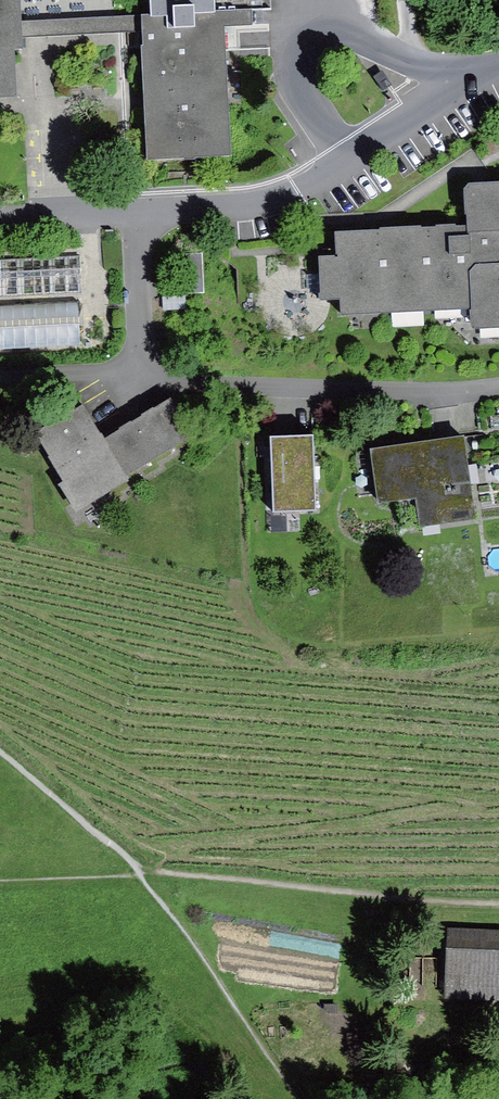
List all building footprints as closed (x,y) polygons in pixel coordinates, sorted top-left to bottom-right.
[(17,88),(14,42),(23,41),(22,35),(22,19),(20,0),(0,0),(0,89),(17,88)] [(151,10),(142,10),(142,12),(143,28),(149,152),(230,148),(224,22),(254,21),(253,6),(273,5),(273,0),(150,0),(151,10)] [(142,12),(22,19),(22,35),(143,28),(142,12)] [(382,71),(373,76),(382,90),(391,84),(382,71)] [(339,229),(340,253),(321,254),(324,294),(343,293),(344,312),(472,305),(473,318),(478,324),(498,323),(498,177),(470,178),(466,184),(468,222),(339,229)] [(202,252),(182,252),(183,291),(203,291),(202,252)] [(80,293),(78,256),(0,260),(0,297),(80,293)] [(0,305),(0,347),(77,344),(76,302),(0,305)] [(82,399),(33,430),(62,478),(58,480),(76,509),(130,476),(128,473),(195,431),(172,394),(104,436),(82,399)] [(490,415),(492,428),(498,427),(498,414),(490,415)] [(314,430),(272,432),(275,510),(317,508),(314,430)] [(472,434),(378,447),(386,501),(426,496),(430,526),(483,519),(472,434)] [(454,938),(448,1002),(498,1007),(498,942),(454,938)]
